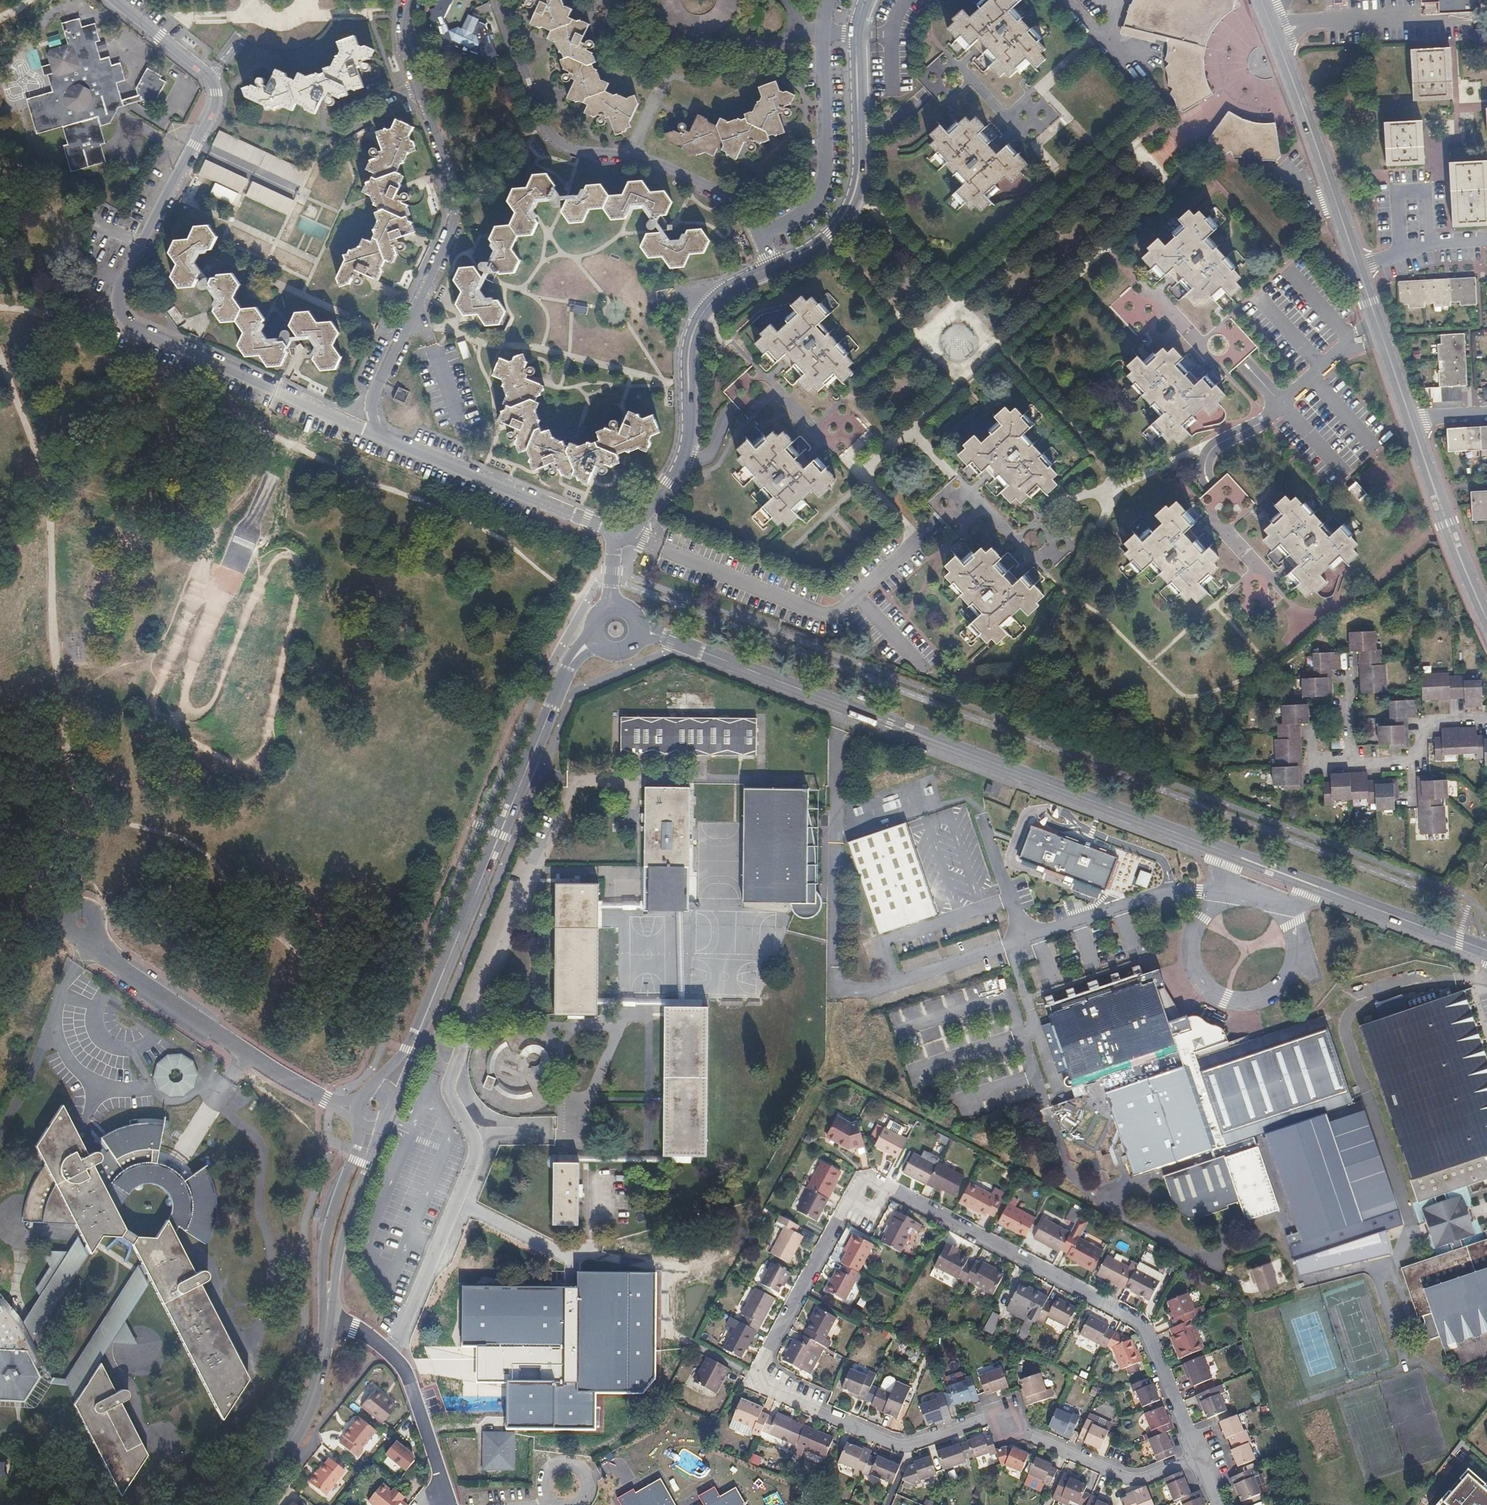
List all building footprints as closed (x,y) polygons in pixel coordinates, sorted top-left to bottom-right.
[(438,43),(442,52),(444,53),(445,57),(451,55),(470,64),(477,61),(478,63),(485,61),(492,64),(496,56),(489,37),(491,33),(487,30),(485,27),(477,23),(471,35),(458,29),(449,32),(444,20),(453,0),(439,0),(434,10),(430,12),(431,17),(430,20),(433,29),(431,29),(436,43),(438,43)] [(537,6),(534,17),(530,21),(530,25),(536,28),(540,26),(550,31),(546,39),(554,43),(557,52),(561,54),(562,56),(559,61),(561,67),(571,72),(570,73),(569,72),(567,72),(565,73),(564,74),(563,75),(563,76),(563,78),(563,79),(564,80),(565,81),(567,82),(569,82),(570,81),(571,80),(572,78),(574,80),(567,97),(587,104),(583,112),(591,116),(599,113),(600,117),(598,118),(597,119),(596,120),(596,122),(596,124),(597,125),(598,126),(600,127),(601,127),(603,127),(604,126),(605,124),(606,123),(605,121),(605,120),(604,118),(603,117),(607,116),(615,134),(625,131),(624,128),(630,126),(628,123),(637,104),(633,95),(626,98),(617,93),(612,96),(603,90),(608,83),(599,79),(596,70),(594,69),(592,63),(595,62),(592,53),(584,50),(586,48),(588,49),(591,49),(592,48),(593,46),(594,45),(594,43),(593,41),(592,41),(590,40),(588,40),(587,40),(586,41),(584,44),(579,41),(588,24),(579,20),(575,21),(566,17),(571,8),(563,4),(562,0),(524,0),(524,1),(524,2),(524,4),(525,5),(526,6),(528,7),(529,7),(531,6),(532,5),(532,4),(537,6)] [(969,15),(963,8),(952,18),(955,21),(947,27),(956,37),(960,33),(969,43),(977,36),(997,58),(990,64),(999,74),(1004,69),(1009,75),(1016,68),(1015,67),(1025,57),(1035,67),(1045,58),(1040,52),(1045,47),(1038,40),(1036,42),(1027,31),(1030,28),(1022,18),(1018,21),(1008,10),(1019,1),(1018,0),(987,0),(969,15)] [(1202,49),(1204,42),(1207,37),(1210,31),(1215,24),(1219,20),(1225,14),(1237,7),(1233,0),(1131,0),(1130,2),(1127,8),(1124,15),(1122,22),(1120,29),(1118,35),(1152,44),(1153,41),(1164,44),(1165,49),(1164,59),(1163,61),(1167,66),(1162,72),(1165,76),(1166,81),(1166,87),(1171,90),(1167,96),(1172,103),(1174,107),(1176,112),(1180,113),(1203,99),(1209,95),(1205,89),(1203,83),(1201,76),(1200,68),(1200,60),(1201,55),(1202,49)] [(1419,6),(1436,5),(1436,16),(1479,14),(1478,3),(1486,3),(1486,0),(1419,0),(1419,6)] [(64,87),(56,90),(38,95),(39,99),(35,100),(33,106),(39,124),(42,123),(47,126),(47,129),(64,124),(73,158),(70,159),(72,167),(78,170),(93,166),(96,161),(99,160),(95,146),(98,145),(101,139),(97,126),(104,124),(106,121),(105,115),(112,105),(121,103),(124,98),(119,83),(126,81),(128,76),(125,66),(120,64),(114,65),(112,57),(107,55),(98,58),(95,47),(98,42),(97,38),(99,37),(101,33),(98,23),(95,21),(83,25),(82,20),(77,17),(63,21),(69,41),(52,47),(49,52),(52,62),(55,70),(60,74),(64,87)] [(1473,31),(1474,48),(1486,48),(1486,31),(1473,31)] [(251,78),(244,87),(248,97),(263,102),(268,112),(274,110),(278,114),(287,112),(295,116),(298,110),(306,113),(308,116),(310,115),(316,119),(322,102),(325,104),(327,108),(332,107),(334,103),(331,100),(329,98),(330,95),(339,98),(347,96),(345,91),(348,90),(355,93),(367,91),(363,74),(354,75),(352,64),(372,59),(375,49),(364,45),(361,46),(357,45),(353,35),(339,40),(341,48),(339,53),(335,55),(332,61),(314,66),(306,62),(302,70),(296,68),(296,64),(291,62),(284,59),(277,72),(273,70),(274,67),(270,64),(262,64),(258,70),(264,75),(262,78),(251,78)] [(1448,50),(1410,52),(1411,102),(1450,101),(1448,50)] [(163,72),(149,65),(138,86),(140,95),(154,103),(167,79),(161,75),(163,72)] [(673,129),(665,133),(667,142),(686,151),(687,155),(694,153),(696,154),(706,150),(712,153),(717,146),(725,150),(727,154),(735,158),(744,141),(746,142),(745,144),(744,146),(745,148),(745,149),(746,150),(748,151),(749,151),(751,151),(752,150),(753,149),(753,148),(754,147),(754,145),(753,144),(752,143),(751,142),(753,139),(758,143),(769,138),(768,135),(773,133),(776,134),(784,130),(777,112),(781,111),(782,111),(783,113),(784,115),(785,116),(787,116),(788,116),(790,115),(791,114),(792,113),(792,111),(792,110),(791,108),(789,107),(788,106),(787,107),(785,107),(784,104),(789,103),(794,94),(786,89),(784,92),(779,89),(775,80),(759,86),(762,95),(760,99),(757,100),(752,109),(744,112),(746,116),(739,119),(738,117),(728,121),(720,117),(717,122),(708,120),(707,117),(698,112),(688,131),(685,129),(686,128),(686,126),(686,125),(685,123),(684,122),(683,122),(682,121),(680,122),(679,122),(678,123),(677,124),(677,126),(677,127),(677,128),(678,129),(679,130),(680,131),(679,133),(673,129)] [(1277,158),(1273,131),(1272,124),(1264,125),(1255,125),(1250,124),(1244,123),(1238,121),(1233,118),(1224,113),(1220,119),(1204,139),(1207,147),(1212,148),(1222,155),(1227,152),(1230,158),(1238,159),(1248,162),(1253,158),(1257,163),(1263,162),(1270,162),(1274,162),(1277,158)] [(398,117),(394,126),(389,128),(386,127),(376,131),(385,149),(380,151),(379,149),(378,147),(377,147),(375,146),(373,147),(372,148),(371,149),(371,151),(372,152),(373,154),(375,155),(377,155),(378,157),(371,159),(367,168),(375,172),(370,181),(367,182),(362,192),(371,196),(372,202),(374,207),(376,208),(378,213),(375,215),(379,224),(374,232),(376,237),(372,245),(365,241),(360,250),(354,252),(352,256),(347,257),(349,262),(341,279),(345,288),(354,284),(357,278),(360,279),(360,280),(359,281),(359,283),(360,284),(361,285),(363,286),(364,286),(366,285),(367,284),(368,283),(368,282),(368,280),(367,279),(366,278),(365,278),(363,277),(365,273),(383,281),(387,272),(385,268),(389,260),(396,263),(401,255),(398,248),(399,247),(401,248),(402,249),(404,249),(405,249),(406,248),(407,247),(407,246),(407,244),(407,243),(406,242),(405,241),(404,241),(403,241),(401,241),(400,242),(399,239),(416,232),(414,224),(410,222),(408,214),(410,213),(408,205),(401,202),(401,200),(404,200),(406,200),(407,199),(408,198),(408,196),(408,194),(407,193),(406,192),(404,192),(403,192),(402,192),(400,193),(400,195),(399,196),(400,197),(394,194),(402,176),(394,173),(398,163),(404,161),(408,153),(418,148),(415,141),(412,140),(410,135),(415,125),(398,117)] [(934,140),(929,145),(936,152),(937,150),(946,160),(943,163),(953,174),(957,170),(966,181),(955,191),(965,201),(963,203),(970,210),(975,206),(980,210),(989,201),(982,194),(1004,175),(1011,182),(1021,173),(1019,170),(1026,164),(1017,154),(1013,157),(1004,147),(996,154),(977,134),(984,127),(975,117),(969,122),(965,117),(958,124),(959,126),(948,135),(939,125),(929,134),(934,140)] [(462,120),(450,124),(455,138),(466,133),(462,120)] [(1420,123),(1383,125),(1385,169),(1422,167),(1420,123)] [(234,131),(227,143),(270,168),(278,156),(234,131)] [(313,174),(278,156),(270,168),(306,187),(313,174)] [(217,163),(210,175),(242,194),(242,192),(246,184),(248,180),(217,163)] [(1448,166),(1451,230),(1486,228),(1486,168),(1486,164),(1448,166)] [(554,183),(547,171),(534,172),(527,186),(515,187),(508,199),(516,211),(510,223),(497,224),(489,237),(498,249),(491,264),(490,264),(489,264),(488,263),(486,263),(485,263),(483,264),(481,265),(481,267),(481,269),(482,271),(483,272),(486,273),(498,272),(502,275),(508,273),(512,272),(519,259),(511,247),(518,233),(532,232),(538,221),(529,208),(535,197),(548,195),(554,183)] [(623,191),(609,193),(604,205),(613,214),(627,211),(633,198),(646,196),(657,208),(670,208),(675,195),(669,185),(652,186),(647,178),(627,180),(623,191)] [(299,200),(254,181),(248,194),(293,214),(299,200)] [(556,193),(557,195),(564,205),(562,209),(569,220),(583,219),(590,206),(604,205),(609,193),(601,181),(587,183),(581,195),(563,196),(564,193),(564,191),(563,190),(562,189),(561,188),(560,188),(558,188),(557,189),(557,190),(556,191),(556,193)] [(1151,267),(1154,265),(1163,275),(1172,267),(1191,287),(1183,294),(1193,305),(1198,300),(1202,304),(1210,297),(1209,296),(1218,287),(1227,297),(1238,287),(1233,281),(1239,276),(1233,268),(1230,270),(1220,260),(1223,257),(1214,247),(1211,250),(1202,240),(1212,231),(1202,220),(1204,218),(1197,210),(1192,215),(1187,209),(1176,219),(1184,227),(1164,246),(1156,238),(1146,247),(1148,250),(1141,257),(1151,267)] [(664,222),(648,223),(642,239),(653,252),(664,249),(673,262),(685,261),(692,246),(706,245),(711,235),(704,222),(689,224),(684,233),(672,235),(664,222)] [(218,230),(216,227),(202,227),(195,239),(181,238),(175,250),(183,261),(177,273),(182,284),(183,286),(197,286),(203,273),(196,263),(205,249),(215,248),(221,235),(218,230)] [(455,281),(463,292),(457,304),(464,316),(478,315),(486,326),(500,324),(506,312),(498,301),(484,303),(477,291),(483,279),(475,267),(461,269),(455,281)] [(224,298),(218,311),(226,323),(240,322),(248,334),(242,345),(249,357),(264,356),(272,367),(285,367),(292,354),(290,351),(292,347),(288,341),(268,342),(261,331),(267,319),(260,307),(245,308),(238,297),(244,285),(237,274),(222,275),(220,279),(216,279),(214,284),(224,298)] [(1422,284),(1397,285),(1398,312),(1424,310),(1448,309),(1474,308),(1472,281),(1447,283),(1422,284)] [(762,337),(754,344),(763,354),(767,351),(776,360),(784,353),(803,374),(796,380),(805,389),(810,385),(815,391),(823,384),(821,382),(831,373),(841,383),(852,373),(847,368),(852,363),(845,356),(843,357),(833,346),(837,343),(828,334),(825,337),(815,327),(825,317),(814,305),(816,304),(810,298),(805,302),(800,297),(791,306),(797,312),(777,332),(770,325),(760,335),(762,337)] [(300,313),(293,326),(301,337),(315,337),(323,349),(317,361),(324,371),(339,371),(345,359),(336,347),(342,334),(335,323),(321,324),(314,312),(300,313)] [(1434,338),(1436,364),(1437,390),(1431,390),(1431,405),(1439,404),(1445,404),(1452,403),(1458,403),(1458,388),(1463,388),(1462,363),(1460,337),(1434,338)] [(1133,382),(1143,392),(1140,395),(1149,404),(1152,401),(1162,412),(1152,423),(1160,432),(1158,434),(1166,442),(1171,437),(1177,444),(1187,434),(1179,426),(1200,407),(1208,415),(1218,405),(1215,402),(1223,395),(1213,384),(1209,387),(1200,377),(1192,385),(1173,365),(1181,358),(1171,347),(1166,352),(1161,347),(1155,353),(1153,355),(1154,356),(1144,366),(1135,356),(1126,365),(1131,370),(1124,376),(1132,384),(1133,382)] [(507,407),(511,409),(509,414),(505,416),(502,423),(521,431),(520,435),(518,434),(516,434),(513,434),(511,437),(511,439),(511,441),(513,444),(515,444),(517,444),(519,444),(520,443),(520,442),(522,443),(520,446),(524,456),(532,453),(536,461),(534,465),(538,474),(557,466),(558,469),(555,470),(553,473),(553,474),(553,477),(555,479),(557,480),(560,479),(562,477),(563,476),(563,473),(565,472),(567,478),(574,482),(576,478),(583,481),(584,484),(591,487),(599,468),(601,469),(603,470),(602,471),(602,473),(602,474),(603,477),(605,478),(608,478),(610,477),(612,474),(612,473),(612,471),(610,469),(610,468),(614,470),(624,466),(621,457),(629,454),(633,456),(643,451),(650,455),(654,445),(652,442),(654,438),(663,435),(656,418),(647,422),(642,420),(642,417),(633,414),(626,432),(622,431),(623,429),(623,427),(621,424),(619,423),(615,424),(614,425),(613,426),(612,428),(613,429),(615,431),(614,433),(609,431),(601,435),(605,443),(595,448),(590,445),(582,449),(575,446),(573,449),(568,447),(566,444),(557,440),(554,432),(547,435),(542,425),(544,424),(540,415),(543,406),(539,404),(540,400),(545,398),(548,390),(529,381),(531,378),(533,379),(535,379),(537,378),(538,377),(539,374),(539,372),(538,371),(536,369),(533,369),(532,369),(529,371),(528,370),(530,367),(526,356),(520,360),(518,364),(512,366),(503,362),(497,379),(506,383),(508,387),(507,389),(511,398),(507,407)] [(993,417),(1001,425),(980,443),(973,435),(961,446),(962,447),(965,450),(957,456),(966,465),(970,462),(979,472),(988,465),(1007,485),(999,491),(1009,502),(1016,496),(1021,502),(1028,495),(1027,493),(1037,483),(1047,493),(1051,489),(1057,483),(1052,478),(1057,473),(1050,465),(1049,467),(1039,457),(1042,454),(1033,444),(1029,448),(1019,438),(1030,428),(1020,417),(1022,415),(1015,407),(1010,412),(1005,406),(993,417)] [(1445,437),(1446,452),(1462,451),(1479,450),(1486,450),(1486,427),(1478,428),(1461,429),(1445,429),(1445,437)] [(754,478),(751,480),(760,490),(763,487),(772,497),(763,506),(772,517),(770,519),(777,527),(782,523),(787,528),(798,518),(790,511),(811,492),(818,499),(829,489),(827,487),(834,481),(824,470),(821,473),(811,463),(802,470),(784,450),(791,444),(781,433),(776,439),(771,434),(764,441),(765,442),(756,450),(747,441),(736,451),(741,456),(735,462),(742,469),(744,467),(754,478)] [(1469,492),(1470,506),(1471,520),(1486,519),(1486,491),(1469,492)] [(1261,528),(1267,535),(1262,539),(1270,549),(1278,543),(1296,563),(1289,570),(1298,580),(1293,584),(1303,595),(1311,588),(1314,591),(1324,581),(1317,573),(1338,555),(1345,562),(1356,553),(1351,548),(1356,544),(1348,535),(1346,538),(1337,528),(1327,537),(1317,525),(1319,523),(1311,513),(1308,515),(1299,505),(1300,504),(1293,495),(1288,500),(1283,494),(1272,504),(1281,514),(1271,523),(1269,521),(1261,528)] [(1161,523),(1146,535),(1138,541),(1131,532),(1119,542),(1125,549),(1121,552),(1128,561),(1130,559),(1139,570),(1150,561),(1158,571),(1156,573),(1165,584),(1168,581),(1176,591),(1174,593),(1182,602),(1189,596),(1193,601),(1203,593),(1194,582),(1204,573),(1206,575),(1215,568),(1214,567),(1210,562),(1216,557),(1207,546),(1200,553),(1182,532),(1189,525),(1180,514),(1184,511),(1174,500),(1166,507),(1164,504),(1153,514),(1161,523)] [(954,583),(963,593),(961,595),(970,606),(973,603),(983,614),(973,624),(981,634),(979,635),(987,644),(993,639),(999,645),(1008,636),(1001,628),(1021,609),(1029,617),(1039,607),(1036,603),(1044,596),(1033,585),(1030,588),(1021,578),(1013,585),(995,565),(1001,559),(992,549),(987,554),(983,548),(974,556),(975,557),(965,567),(957,558),(947,567),(951,572),(946,577),(953,585),(954,583)] [(1374,648),(1374,642),(1373,627),(1348,628),(1348,630),(1349,649),(1357,649),(1360,649),(1361,656),(1379,655),(1378,648),(1374,648)] [(1331,650),(1312,651),(1313,667),(1308,667),(1308,676),(1327,675),(1326,667),(1330,666),(1338,666),(1337,650),(1331,650)] [(1361,656),(1357,656),(1359,692),(1384,691),(1382,664),(1379,664),(1379,655),(1361,656)] [(1463,705),(1478,705),(1480,705),(1480,681),(1462,682),(1462,676),(1454,677),(1447,677),(1447,673),(1427,673),(1419,674),(1419,690),(1420,698),(1454,697),(1463,697),(1463,705)] [(1308,676),(1302,676),(1303,695),(1318,694),(1327,694),(1327,685),(1331,685),(1331,674),(1327,675),(1308,676)] [(1327,694),(1318,694),(1319,699),(1329,698),(1332,698),(1331,685),(1327,685),(1327,694)] [(1411,699),(1386,700),(1387,716),(1383,716),(1383,724),(1400,724),(1400,716),(1404,716),(1412,715),(1411,699)] [(1306,702),(1282,703),(1282,721),(1277,721),(1278,730),(1293,729),(1293,720),(1297,720),(1307,720),(1306,702)] [(755,755),(756,720),(756,718),(622,718),(621,754),(755,755)] [(1383,724),(1376,725),(1376,743),(1393,743),(1401,742),(1400,733),(1405,733),(1404,724),(1400,724),(1383,724)] [(1439,740),(1431,741),(1432,757),(1440,757),(1440,753),(1457,752),(1456,727),(1438,728),(1439,737),(1439,740)] [(1473,727),(1456,727),(1457,752),(1474,751),(1474,756),(1481,756),(1481,739),(1473,739),(1473,735),(1473,727)] [(1278,737),(1273,737),(1274,765),(1299,764),(1298,729),(1293,729),(1278,730),(1278,737)] [(1401,742),(1393,743),(1393,747),(1405,747),(1405,733),(1400,733),(1401,742)] [(1274,765),(1272,765),(1272,784),(1287,783),(1295,783),(1295,774),(1299,774),(1299,764),(1274,765)] [(1327,783),(1319,783),(1320,802),(1328,801),(1328,795),(1346,795),(1345,770),(1327,771),(1327,779),(1327,783)] [(1362,770),(1345,770),(1346,795),(1363,794),(1363,801),(1371,800),(1371,782),(1362,782),(1362,778),(1362,770)] [(1425,773),(1412,774),(1413,787),(1416,787),(1416,778),(1426,778),(1426,773),(1425,773)] [(1295,783),(1287,783),(1287,788),(1300,787),(1300,783),(1299,774),(1295,774),(1295,783)] [(1380,782),(1389,781),(1389,790),(1394,790),(1393,777),(1379,778),(1380,782)] [(1370,778),(1371,782),(1371,800),(1371,806),(1390,806),(1389,790),(1389,781),(1380,782),(1379,778),(1370,778)] [(1416,787),(1413,787),(1413,797),(1435,796),(1442,796),(1442,778),(1426,778),(1416,778),(1416,787)] [(646,909),(658,909),(677,909),(683,910),(684,910),(688,910),(688,905),(690,788),(645,787),(645,789),(644,902),(644,909),(646,909)] [(806,788),(743,787),(743,901),(791,901),(791,906),(793,911),(798,915),(803,917),(809,917),(814,914),(819,911),(821,906),(821,901),(820,896),(818,892),(815,889),(815,866),(813,836),(806,808),(806,788)] [(1413,797),(1413,805),(1414,832),(1440,831),(1439,803),(1435,804),(1435,796),(1413,797)] [(1100,892),(1102,888),(1105,889),(1106,886),(1110,888),(1120,859),(1116,857),(1117,855),(1114,854),(1115,850),(1033,822),(1032,826),(1029,825),(1028,828),(1024,826),(1014,855),(1019,856),(1018,859),(1021,860),(1019,864),(1036,870),(1035,871),(1042,873),(1042,872),(1064,879),(1063,881),(1071,883),(1071,882),(1100,892)] [(934,914),(902,823),(842,844),(874,935),(893,928),(895,927),(934,914)] [(1484,877),(1486,868),(1473,864),(1469,877),(1475,879),(1477,874),(1484,877)] [(1135,882),(1147,886),(1152,871),(1140,868),(1135,882)] [(599,882),(556,882),(556,934),(556,939),(555,1015),(582,1015),(594,1015),(597,1015),(597,1010),(597,1004),(597,997),(598,990),(598,964),(598,959),(598,930),(599,917),(599,909),(599,901),(599,882)] [(649,997),(622,997),(605,997),(597,997),(597,1004),(601,1004),(632,1004),(645,1004),(665,1005),(666,1005),(681,1005),(682,975),(683,940),(683,910),(677,909),(676,951),(676,987),(675,997),(669,997),(649,997)] [(1059,1100),(1051,1103),(1067,1154),(1093,1167),(1098,1166),(1092,1147),(1103,1144),(1104,1148),(1117,1144),(1115,1140),(1121,1139),(1132,1173),(1212,1146),(1214,1155),(1167,1170),(1177,1200),(1179,1205),(1180,1206),(1182,1208),(1185,1211),(1188,1213),(1192,1215),(1195,1215),(1199,1215),(1232,1204),(1231,1200),(1242,1196),(1249,1217),(1282,1206),(1262,1141),(1261,1142),(1257,1131),(1268,1128),(1301,1227),(1289,1231),(1302,1271),(1323,1265),(1322,1262),(1335,1257),(1336,1260),(1392,1242),(1385,1219),(1402,1213),(1363,1096),(1356,1099),(1345,1067),(1342,1060),(1327,1014),(1291,1026),(1285,1028),(1270,1033),(1263,1036),(1260,1030),(1229,1042),(1227,1036),(1226,1033),(1224,1030),(1223,1028),(1221,1027),(1219,1026),(1217,1025),(1214,1025),(1211,1026),(1208,1023),(1205,1020),(1201,1018),(1199,1016),(1197,1015),(1194,1015),(1193,1016),(1188,1017),(1187,1015),(1182,1017),(1167,988),(1160,969),(1159,962),(1153,964),(1141,968),(1140,968),(1141,970),(1046,1004),(1050,1015),(1052,1020),(1070,1072),(1073,1082),(1088,1077),(1090,1082),(1083,1094),(1080,1093),(1068,1097),(1064,1103),(1059,1100)] [(1462,990),(1406,1008),(1401,994),(1374,1003),(1379,1017),(1361,1023),(1382,1086),(1385,1094),(1413,1178),(1407,1180),(1415,1202),(1433,1195),(1440,1193),(1486,1178),(1486,1064),(1462,990)] [(666,1005),(663,1154),(558,1154),(558,1161),(554,1161),(553,1222),(577,1222),(578,1161),(690,1161),(690,1154),(706,1155),(709,1005),(681,1005),(666,1005)] [(1203,1006),(1200,1015),(1222,1023),(1226,1014),(1203,1006)] [(508,1045),(504,1037),(498,1041),(494,1045),(490,1050),(487,1058),(486,1064),(487,1071),(495,1070),(494,1065),(495,1060),(497,1055),(500,1052),(503,1049),(508,1045)] [(522,1048),(520,1054),(527,1056),(529,1053),(532,1051),(536,1051),(539,1052),(540,1056),(540,1059),(539,1063),(535,1064),(532,1065),(529,1073),(536,1073),(542,1071),(547,1067),(549,1060),(549,1055),(545,1049),(540,1044),(533,1043),(527,1045),(522,1048)] [(194,1071),(189,1058),(177,1051),(163,1053),(152,1063),(150,1075),(156,1088),(162,1093),(167,1096),(180,1094),(191,1085),(194,1071)] [(496,1078),(489,1075),(484,1086),(491,1090),(496,1078)] [(504,1084),(500,1082),(494,1088),(498,1092),(504,1095),(511,1098),(517,1098),(523,1098),(529,1096),(533,1094),(530,1088),(524,1090),(520,1090),(516,1090),(511,1089),(507,1087),(504,1084)] [(24,1215),(24,1219),(24,1224),(74,1225),(78,1233),(67,1249),(39,1249),(47,1264),(30,1290),(35,1298),(23,1321),(3,1299),(0,1300),(0,1400),(24,1401),(40,1377),(28,1354),(31,1351),(49,1383),(70,1386),(75,1396),(72,1401),(118,1494),(145,1454),(118,1399),(122,1397),(124,1395),(124,1393),(124,1392),(123,1391),(121,1390),(120,1390),(118,1390),(115,1392),(99,1360),(111,1342),(136,1343),(125,1320),(151,1281),(221,1419),(248,1381),(203,1292),(207,1290),(208,1288),(209,1286),(210,1284),(209,1282),(208,1280),(207,1280),(205,1279),(203,1279),(198,1282),(173,1233),(178,1225),(202,1241),(205,1236),(208,1231),(210,1226),(211,1222),(212,1217),(213,1211),(214,1207),(214,1201),(214,1197),(213,1192),(212,1188),(211,1183),(210,1180),(209,1176),(207,1173),(206,1170),(203,1166),(197,1170),(192,1173),(189,1170),(186,1167),(182,1164),(179,1161),(176,1159),(172,1156),(168,1154),(163,1152),(157,1149),(158,1143),(161,1127),(157,1126),(158,1121),(154,1121),(148,1121),(143,1121),(137,1122),(131,1123),(130,1123),(130,1127),(124,1129),(123,1126),(120,1127),(115,1129),(111,1132),(108,1134),(104,1137),(100,1141),(97,1144),(100,1148),(99,1151),(95,1149),(87,1153),(62,1101),(34,1145),(45,1165),(41,1171),(38,1176),(34,1181),(32,1186),(30,1191),(27,1198),(26,1202),(25,1206),(24,1212),(24,1215)] [(850,1125),(836,1118),(827,1137),(848,1148),(855,1146),(858,1155),(865,1153),(856,1123),(850,1125)] [(905,1139),(882,1126),(872,1144),(895,1157),(905,1139)] [(935,1164),(911,1152),(901,1170),(925,1183),(935,1164)] [(936,1161),(935,1164),(925,1183),(933,1187),(934,1185),(953,1195),(963,1175),(936,1161)] [(839,1173),(819,1163),(805,1189),(806,1190),(825,1199),(839,1173)] [(1001,1199),(968,1181),(957,1200),(983,1214),(985,1210),(992,1214),(1001,1199)] [(825,1199),(806,1190),(794,1212),(814,1222),(826,1200),(825,1199)] [(1440,1193),(1433,1195),(1436,1204),(1419,1209),(1433,1249),(1450,1243),(1452,1251),(1459,1249),(1456,1241),(1472,1236),(1465,1215),(1458,1196),(1443,1201),(1440,1193)] [(1034,1217),(1006,1203),(997,1218),(1010,1225),(1009,1228),(1024,1236),(1034,1217)] [(886,1226),(889,1227),(880,1243),(899,1253),(907,1237),(904,1236),(908,1228),(914,1232),(919,1224),(896,1212),(893,1218),(890,1217),(886,1226)] [(1069,1232),(1042,1217),(1032,1236),(1059,1251),(1060,1249),(1069,1232)] [(997,1218),(996,1221),(1009,1228),(1010,1225),(997,1218)] [(779,1228),(783,1229),(769,1255),(788,1264),(801,1239),(796,1237),(801,1229),(783,1220),(779,1228)] [(1071,1228),(1069,1232),(1060,1249),(1067,1253),(1065,1256),(1091,1269),(1103,1248),(1077,1234),(1078,1232),(1071,1228)] [(853,1236),(850,1235),(841,1252),(844,1254),(853,1236)] [(870,1245),(853,1236),(844,1254),(840,1264),(843,1266),(856,1273),(870,1245)] [(1452,1251),(1401,1268),(1417,1316),(1420,1315),(1423,1323),(1419,1324),(1425,1340),(1437,1336),(1440,1347),(1486,1332),(1486,1240),(1459,1249),(1452,1251)] [(954,1246),(946,1242),(933,1266),(963,1281),(965,1279),(972,1265),(965,1262),(967,1259),(952,1251),(954,1246)] [(1129,1266),(1107,1254),(1097,1273),(1125,1288),(1132,1274),(1126,1271),(1129,1266)] [(1163,1273),(1140,1260),(1136,1268),(1159,1280),(1163,1273)] [(974,1261),(972,1265),(965,1279),(992,1293),(1002,1275),(995,1272),(990,1269),(991,1267),(983,1262),(982,1264),(974,1261)] [(1258,1292),(1278,1287),(1271,1263),(1252,1268),(1256,1284),(1258,1292)] [(1191,1269),(1184,1265),(1179,1274),(1186,1277),(1191,1269)] [(787,1275),(770,1266),(759,1286),(776,1295),(787,1275)] [(839,1274),(836,1272),(825,1292),(848,1304),(863,1276),(856,1273),(843,1266),(839,1274)] [(1136,1268),(1132,1274),(1125,1288),(1131,1291),(1132,1289),(1149,1299),(1159,1280),(1136,1268)] [(595,1430),(595,1393),(643,1393),(655,1380),(655,1273),(577,1272),(577,1288),(464,1288),(464,1344),(478,1345),(477,1380),(508,1381),(507,1430),(595,1430)] [(1020,1283),(1011,1300),(1023,1306),(1020,1313),(1029,1318),(1023,1328),(1030,1331),(1037,1317),(1047,1298),(1040,1295),(1042,1292),(1035,1288),(1034,1290),(1028,1287),(1020,1283)] [(775,1300),(754,1289),(740,1315),(744,1317),(740,1324),(757,1333),(757,1334),(775,1300)] [(1174,1298),(1166,1302),(1170,1312),(1173,1318),(1170,1319),(1173,1326),(1190,1319),(1193,1318),(1204,1313),(1201,1305),(1192,1309),(1186,1294),(1183,1294),(1174,1298)] [(1054,1302),(1047,1298),(1037,1317),(1044,1321),(1047,1314),(1067,1325),(1076,1307),(1057,1296),(1054,1302)] [(1023,1306),(1011,1300),(1008,1306),(1020,1313),(1023,1306)] [(812,1321),(810,1324),(807,1330),(824,1339),(835,1319),(816,1308),(809,1320),(812,1321)] [(1109,1324),(1090,1313),(1080,1332),(1107,1346),(1107,1345),(1114,1333),(1115,1331),(1107,1327),(1109,1324)] [(725,1326),(733,1330),(722,1352),(739,1361),(747,1347),(749,1348),(757,1333),(740,1324),(729,1319),(725,1326)] [(1171,1335),(1169,1336),(1172,1344),(1174,1343),(1180,1358),(1200,1350),(1191,1327),(1193,1326),(1190,1319),(1173,1326),(1168,1328),(1171,1335)] [(807,1330),(804,1337),(823,1347),(826,1340),(824,1339),(807,1330)] [(1114,1333),(1107,1345),(1113,1349),(1122,1370),(1140,1363),(1135,1352),(1130,1339),(1128,1340),(1114,1333)] [(787,1350),(789,1351),(783,1362),(806,1375),(816,1356),(825,1360),(830,1351),(823,1347),(804,1337),(801,1335),(797,1343),(793,1340),(787,1350)] [(1174,1343),(1172,1344),(1178,1359),(1180,1358),(1174,1343)] [(1202,1355),(1184,1363),(1190,1377),(1193,1385),(1211,1377),(1202,1355)] [(825,1360),(816,1356),(806,1375),(815,1379),(825,1360)] [(730,1371),(709,1360),(696,1385),(715,1394),(722,1380),(725,1381),(730,1371)] [(1184,1363),(1181,1364),(1187,1378),(1190,1377),(1184,1363)] [(1002,1369),(979,1376),(985,1395),(1008,1387),(1006,1381),(1002,1369)] [(866,1377),(851,1370),(843,1389),(850,1392),(859,1396),(858,1398),(865,1401),(876,1375),(868,1372),(866,1377)] [(965,1381),(949,1386),(955,1405),(971,1400),(971,1397),(977,1395),(970,1375),(964,1378),(965,1381)] [(1022,1387),(1022,1389),(1026,1398),(1023,1399),(1026,1407),(1054,1398),(1051,1390),(1046,1391),(1040,1375),(1020,1382),(1022,1387)] [(1133,1391),(1135,1390),(1142,1407),(1159,1400),(1153,1383),(1150,1384),(1148,1378),(1131,1385),(1133,1391)] [(891,1395),(879,1390),(872,1406),(878,1409),(884,1412),(883,1414),(897,1420),(910,1388),(899,1384),(896,1390),(894,1389),(891,1395)] [(1207,1390),(1200,1401),(1204,1410),(1207,1418),(1214,1416),(1227,1411),(1220,1393),(1224,1392),(1221,1384),(1207,1390)] [(381,1394),(373,1388),(360,1403),(381,1420),(393,1405),(385,1398),(384,1399),(380,1396),(381,1394)] [(1207,1390),(1195,1395),(1197,1401),(1200,1400),(1200,1401),(1207,1390)] [(936,1400),(919,1406),(926,1425),(935,1422),(943,1420),(944,1422),(951,1420),(942,1392),(934,1394),(936,1400)] [(740,1399),(739,1401),(756,1409),(757,1407),(740,1399)] [(756,1409),(739,1401),(731,1419),(753,1428),(751,1433),(759,1436),(761,1432),(767,1416),(759,1412),(761,1408),(757,1407),(756,1409)] [(1162,1406),(1144,1414),(1153,1437),(1164,1432),(1171,1429),(1166,1415),(1162,1406)] [(1072,1415),(1056,1408),(1048,1426),(1064,1433),(1065,1431),(1071,1434),(1079,1416),(1073,1413),(1072,1415)] [(349,1426),(347,1425),(341,1433),(344,1435),(339,1441),(357,1455),(362,1449),(360,1447),(375,1428),(357,1414),(350,1421),(352,1423),(349,1426)] [(1236,1415),(1219,1422),(1225,1438),(1228,1437),(1230,1443),(1248,1437),(1245,1430),(1243,1431),(1237,1415),(1236,1415)] [(777,1420),(767,1416),(761,1432),(795,1447),(804,1427),(778,1416),(777,1420)] [(1095,1417),(1093,1422),(1092,1424),(1108,1431),(1111,1425),(1110,1423),(1095,1417)] [(1093,1422),(1086,1419),(1078,1437),(1085,1440),(1084,1442),(1100,1449),(1108,1431),(1092,1424),(1093,1422)] [(804,1427),(795,1447),(830,1462),(839,1442),(804,1427)] [(513,1433),(483,1432),(482,1469),(512,1470),(513,1433)] [(1153,1437),(1147,1439),(1157,1462),(1174,1455),(1164,1432),(1153,1437)] [(983,1436),(966,1441),(972,1458),(990,1453),(990,1455),(997,1453),(995,1449),(991,1436),(984,1438),(983,1436)] [(1248,1437),(1230,1443),(1232,1449),(1229,1450),(1236,1467),(1254,1460),(1247,1443),(1250,1442),(1248,1437)] [(385,1454),(406,1471),(418,1456),(397,1439),(385,1454)] [(950,1446),(935,1451),(942,1470),(965,1462),(959,1444),(950,1446)] [(855,1448),(847,1445),(838,1464),(855,1471),(853,1476),(859,1479),(861,1474),(869,1456),(871,1452),(864,1449),(863,1452),(855,1448)] [(995,1449),(997,1453),(1001,1465),(1005,1464),(1020,1471),(1029,1453),(1012,1445),(1011,1448),(1006,1445),(995,1449)] [(877,1457),(878,1457),(891,1463),(892,1461),(878,1455),(877,1457)] [(914,1463),(908,1465),(902,1479),(914,1485),(920,1483),(920,1481),(936,1475),(929,1455),(913,1461),(914,1463)] [(317,1469),(314,1473),(309,1479),(325,1492),(344,1468),(329,1456),(317,1469)] [(869,1475),(870,1476),(891,1485),(899,1467),(891,1463),(878,1457),(877,1457),(876,1459),(869,1456),(861,1474),(868,1477),(869,1475)] [(1052,1463),(1035,1456),(1028,1473),(1043,1481),(1042,1483),(1043,1483),(1049,1486),(1057,1468),(1051,1466),(1052,1463)] [(651,1494),(662,1499),(661,1503),(657,1502),(657,1504),(729,1504),(709,1473),(695,1479),(682,1458),(673,1464),(669,1463),(666,1457),(646,1469),(650,1474),(651,1494)] [(1237,1475),(1229,1478),(1260,1493),(1261,1493),(1255,1476),(1259,1475),(1257,1467),(1237,1475)] [(1064,1471),(1052,1498),(1061,1502),(1064,1495),(1086,1504),(1090,1494),(1093,1488),(1081,1482),(1082,1480),(1064,1471)] [(1181,1471),(1164,1478),(1173,1501),(1179,1498),(1190,1494),(1181,1471)] [(1464,1472),(1436,1504),(1486,1504),(1486,1491),(1464,1472)] [(1028,1473),(1024,1483),(1038,1489),(1041,1488),(1043,1483),(1042,1483),(1043,1481),(1028,1473)] [(1232,1486),(1234,1485),(1238,1493),(1241,1501),(1260,1493),(1229,1478),(1228,1478),(1232,1486)] [(367,1499),(374,1504),(406,1504),(407,1504),(399,1499),(402,1495),(395,1489),(392,1493),(380,1483),(367,1499)] [(1120,1499),(1122,1504),(1154,1504),(1145,1486),(1130,1492),(1131,1495),(1127,1496),(1120,1499)] [(1179,1498),(1182,1504),(1203,1504),(1202,1504),(1197,1491),(1193,1493),(1190,1494),(1179,1498)] [(1086,1504),(1108,1504),(1105,1504),(1097,1500),(1098,1498),(1090,1494),(1086,1504)]
